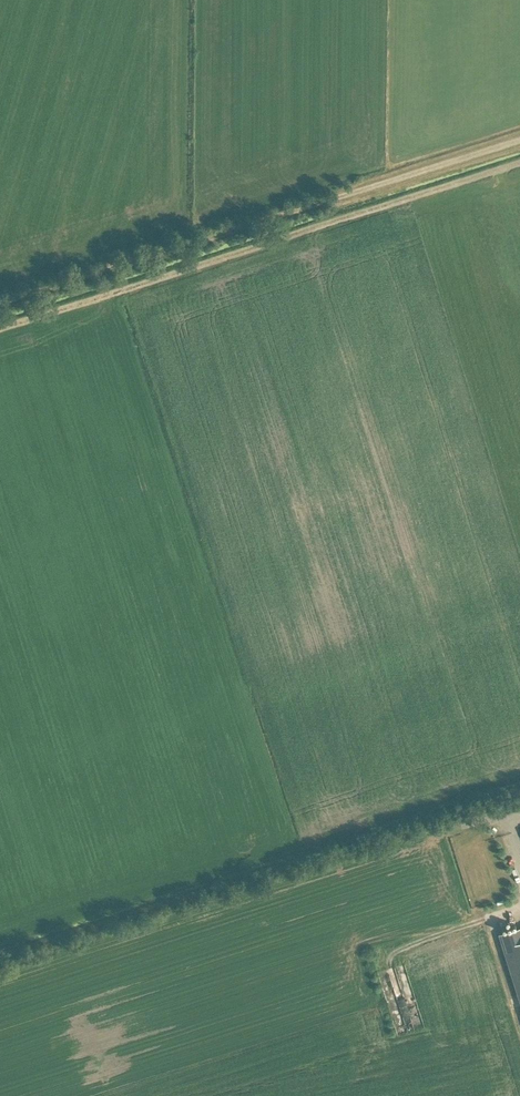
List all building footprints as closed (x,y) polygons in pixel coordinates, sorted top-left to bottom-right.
[(499,934),(519,1000),(519,927),(499,934)]
